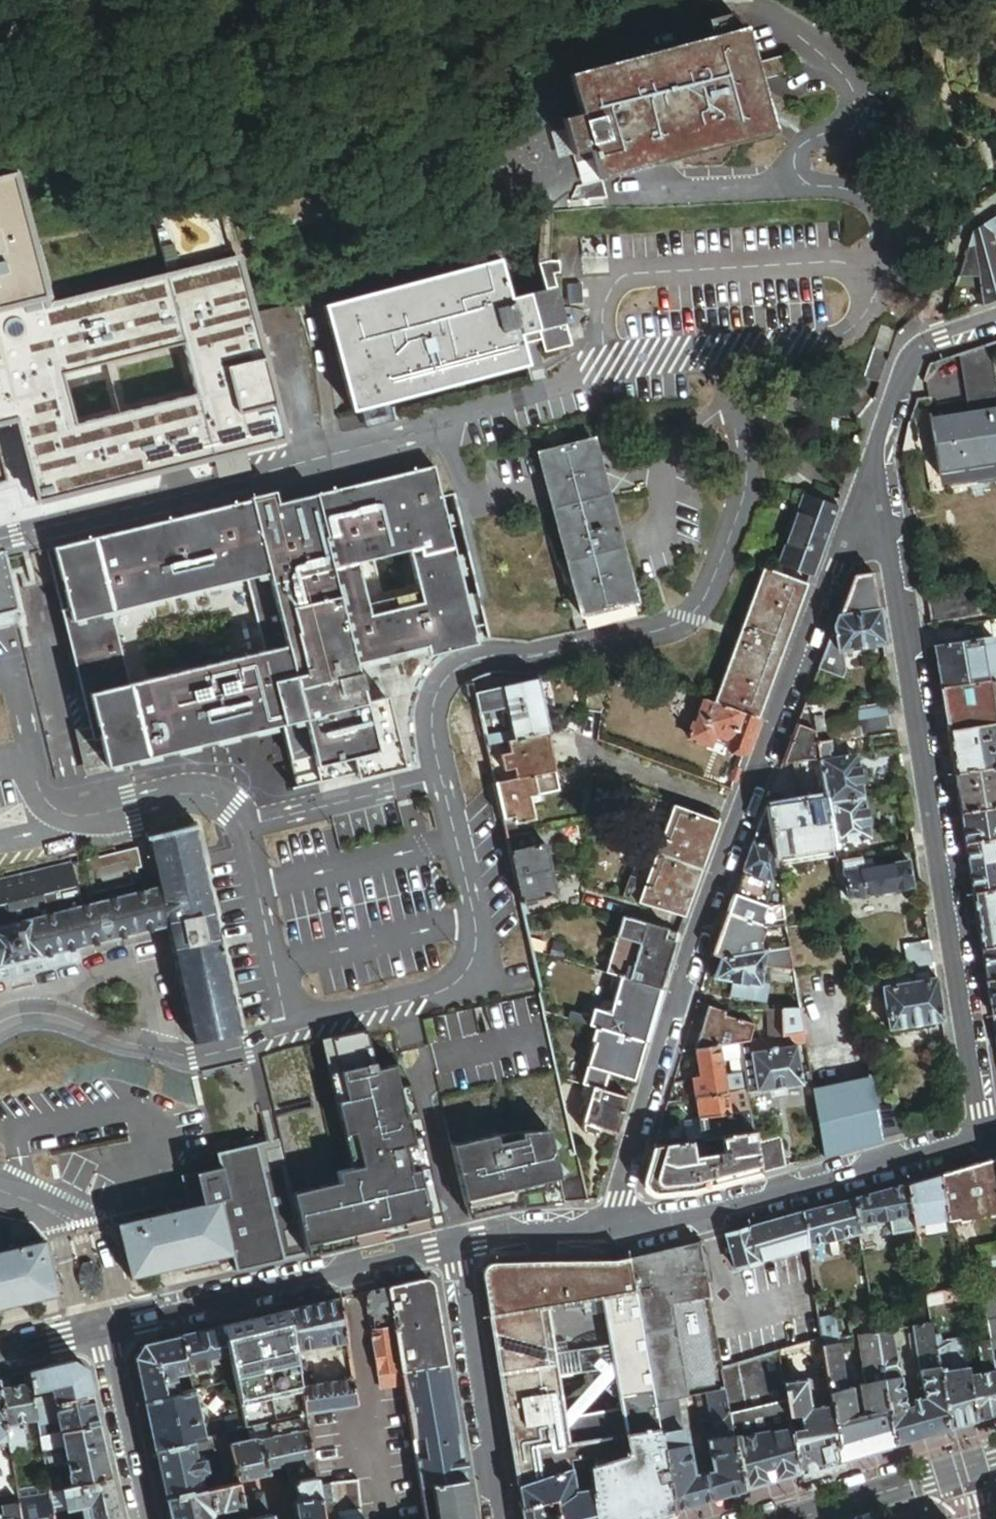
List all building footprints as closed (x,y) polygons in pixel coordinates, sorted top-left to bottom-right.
[(708,39),(733,32),(728,16),(704,22),(708,39)] [(743,29),(733,32),(708,39),(568,77),(579,117),(589,154),(591,161),(597,183),(773,135),(758,82),(753,64),(743,29)] [(778,58),(753,64),(758,82),(783,75),(778,58)] [(570,159),(589,154),(579,117),(560,122),(565,142),(570,159)] [(570,159),(565,142),(545,147),(550,166),(570,161),(570,159)] [(572,166),(591,161),(589,154),(570,159),(570,161),(572,166)] [(0,180),(0,305),(44,294),(16,177),(0,180)] [(44,294),(0,305),(0,412),(13,409),(16,420),(36,502),(283,444),(240,262),(232,264),(218,204),(154,219),(168,279),(47,307),(44,294)] [(543,294),(557,290),(553,277),(560,277),(559,264),(546,265),(547,257),(549,215),(538,216),(535,267),(543,294)] [(972,234),(971,236),(972,241),(978,288),(981,307),(995,302),(995,245),(994,236),(995,235),(995,219),(972,234)] [(944,320),(946,320),(955,292),(972,241),(971,236),(944,320)] [(963,291),(978,288),(972,241),(955,292),(963,291)] [(386,408),(530,369),(523,345),(542,340),(540,332),(566,325),(557,290),(543,294),(512,302),(501,264),(325,311),(353,417),(362,415),(386,408)] [(298,335),(293,310),(256,318),(261,343),(298,335)] [(573,346),(566,325),(540,332),(542,340),(546,354),(573,346)] [(959,357),(968,414),(995,410),(995,389),(990,346),(989,346),(959,357)] [(390,424),(386,408),(362,415),(366,430),(390,424)] [(16,420),(13,409),(0,412),(0,424),(16,420)] [(968,414),(928,420),(936,471),(995,462),(995,410),(968,414)] [(539,457),(578,614),(580,620),(634,606),(631,592),(593,444),(539,457)] [(936,471),(937,476),(935,477),(930,445),(920,446),(927,493),(995,483),(995,462),(936,471)] [(363,693),(359,676),(356,677),(354,668),(419,652),(432,649),(430,643),(460,636),(465,634),(459,610),(466,609),(433,471),(424,474),(277,509),(274,497),(227,509),(46,552),(66,636),(89,730),(116,724),(127,766),(222,743),(223,747),(251,740),(250,736),(280,729),(282,733),(296,791),(355,777),(378,771),(363,706),(360,694),(363,693)] [(779,561),(810,573),(834,507),(807,497),(801,515),(797,513),(779,561)] [(4,552),(0,553),(0,628),(11,626),(15,619),(14,614),(19,613),(4,552)] [(756,719),(806,583),(762,567),(713,701),(712,702),(756,719)] [(853,577),(834,629),(835,641),(837,651),(882,644),(870,575),(853,577)] [(286,650),(271,588),(269,578),(246,584),(263,656),(286,650)] [(976,605),(973,585),(924,592),(927,612),(976,605)] [(580,620),(578,614),(569,616),(575,638),(649,619),(641,589),(631,592),(634,606),(580,620)] [(978,619),(976,605),(927,612),(929,626),(978,619)] [(421,661),(464,651),(476,648),(466,609),(459,610),(465,634),(460,636),(430,643),(432,649),(419,652),(421,661)] [(127,766),(116,724),(89,730),(66,636),(62,637),(85,731),(74,734),(86,780),(223,747),(222,743),(127,766)] [(830,639),(821,663),(831,667),(837,651),(835,641),(830,639)] [(984,642),(934,650),(940,690),(989,683),(990,682),(987,660),(984,642)] [(990,682),(995,681),(995,662),(995,659),(987,660),(990,682)] [(602,707),(608,665),(591,667),(586,704),(602,707)] [(531,674),(491,679),(494,698),(502,696),(512,743),(546,736),(531,674)] [(491,679),(473,682),(477,701),(494,698),(491,679)] [(989,683),(940,690),(947,733),(995,726),(990,694),(989,683)] [(812,722),(808,698),(782,766),(818,761),(815,745),(812,722)] [(744,751),(756,719),(712,702),(703,699),(698,715),(697,715),(688,738),(708,746),(712,734),(728,740),(727,745),(744,751)] [(402,772),(385,701),(363,706),(378,771),(355,777),(356,783),(402,772)] [(851,721),(851,707),(845,702),(833,702),(828,708),(829,722),(812,722),(815,745),(827,743),(860,738),(857,721),(851,721)] [(585,714),(601,717),(602,707),(586,704),(585,714)] [(895,733),(893,716),(857,721),(860,738),(865,737),(895,733)] [(995,726),(947,733),(953,776),(995,769),(995,731),(995,726)] [(251,740),(282,733),(280,729),(250,736),(251,740)] [(487,749),(495,785),(532,777),(537,796),(558,791),(554,772),(546,736),(512,743),(487,749)] [(829,760),(827,743),(815,745),(818,761),(829,760)] [(829,760),(818,761),(825,800),(825,804),(861,798),(854,757),(829,760)] [(799,804),(823,800),(817,763),(792,766),(799,804)] [(953,776),(959,815),(995,810),(995,769),(953,776)] [(537,796),(532,777),(495,785),(501,817),(506,838),(518,835),(516,824),(534,821),(529,798),(537,796)] [(867,839),(861,798),(825,804),(832,845),(846,843),(867,839)] [(832,845),(825,804),(825,800),(823,800),(799,804),(766,809),(772,848),(774,858),(796,854),(796,855),(811,853),(811,851),(832,848),(832,845)] [(701,870),(718,822),(670,804),(660,834),(653,853),(701,870)] [(772,848),(766,809),(753,844),(765,849),(772,848)] [(959,815),(964,846),(993,841),(995,841),(995,810),(959,815)] [(660,834),(646,828),(639,848),(653,853),(660,834)] [(193,832),(146,842),(155,881),(166,929),(171,951),(179,986),(193,1046),(238,1035),(200,867),(201,866),(193,832)] [(993,841),(964,846),(972,895),(995,891),(995,864),(995,863),(993,841)] [(848,861),(846,843),(832,845),(832,848),(834,859),(835,864),(848,861)] [(773,873),(776,873),(776,868),(774,858),(772,848),(765,849),(753,844),(743,871),(770,882),(773,873)] [(643,882),(653,853),(639,848),(633,845),(627,863),(640,868),(636,879),(643,882)] [(514,877),(551,869),(546,846),(509,854),(514,877)] [(834,859),(832,848),(811,851),(811,853),(796,855),(796,854),(774,858),(776,868),(834,859)] [(147,892),(145,883),(148,883),(140,850),(0,883),(0,927),(147,892)] [(700,870),(701,870),(653,853),(643,882),(635,901),(635,904),(684,917),(700,870)] [(848,861),(835,864),(836,873),(842,872),(862,869),(860,860),(848,861)] [(907,862),(862,869),(842,872),(843,878),(847,899),(911,888),(907,862)] [(557,897),(551,869),(514,877),(520,905),(557,897)] [(768,908),(782,907),(780,894),(768,889),(770,882),(743,871),(735,895),(768,908)] [(780,894),(776,873),(773,873),(770,882),(768,889),(780,894)] [(636,879),(625,875),(617,895),(635,901),(643,882),(636,879)] [(42,959),(77,950),(166,929),(155,881),(148,883),(145,883),(147,892),(0,927),(0,969),(42,959)] [(972,895),(981,949),(995,947),(995,891),(972,895)] [(768,908),(735,895),(727,915),(763,929),(763,925),(768,908)] [(763,925),(784,921),(782,907),(768,908),(763,925)] [(765,930),(763,929),(727,915),(712,957),(722,960),(761,953),(760,945),(766,930),(765,930)] [(857,915),(845,917),(848,935),(860,934),(857,915)] [(622,918),(605,975),(615,978),(660,990),(677,935),(622,918)] [(904,956),(930,952),(928,943),(903,947),(904,956)] [(981,949),(986,982),(995,980),(995,947),(981,949)] [(792,972),(789,949),(764,953),(761,968),(792,972)] [(77,964),(79,960),(77,950),(42,959),(43,961),(45,960),(46,967),(45,966),(41,972),(3,981),(0,979),(0,983),(77,964)] [(932,969),(930,952),(904,956),(907,973),(932,969)] [(761,968),(764,953),(761,953),(722,960),(715,979),(734,982),(758,987),(758,983),(761,968)] [(42,959),(0,969),(0,979),(3,981),(41,972),(45,966),(46,967),(45,960),(43,961),(42,959)] [(934,980),(932,969),(907,973),(909,984),(934,980)] [(591,1021),(589,1028),(595,1029),(644,1044),(660,990),(615,978),(604,1014),(593,1011),(591,1021)] [(940,1022),(934,980),(909,984),(883,988),(882,988),(882,990),(888,1030),(940,1022)] [(986,982),(991,1015),(995,1015),(995,980),(986,982)] [(758,987),(734,982),(732,993),(742,995),(741,999),(762,1003),(765,985),(758,983),(758,987)] [(726,1013),(708,1007),(695,1051),(717,1048),(739,1045),(749,1043),(754,1026),(724,1016),(726,1013)] [(780,1037),(802,1034),(798,1010),(780,1012),(780,1037)] [(771,1039),(780,1037),(780,1012),(768,1012),(768,1039),(771,1039)] [(567,1022),(589,1028),(591,1021),(569,1014),(567,1022)] [(633,1082),(644,1044),(595,1029),(590,1045),(593,1046),(582,1087),(599,1091),(628,1099),(628,1097),(603,1091),(608,1075),(633,1082)] [(376,1071),(366,1032),(259,1055),(266,1088),(267,1088),(279,1141),(306,1257),(393,1237),(389,1219),(416,1213),(420,1231),(441,1226),(408,1086),(398,1088),(393,1067),(376,1071)] [(795,1047),(804,1046),(802,1034),(780,1037),(781,1043),(782,1049),(795,1047)] [(739,1045),(717,1048),(719,1063),(731,1061),(741,1060),(739,1045)] [(800,1085),(795,1047),(782,1049),(776,1050),(775,1050),(775,1049),(774,1049),(773,1049),(772,1049),(771,1049),(770,1049),(769,1050),(768,1050),(768,1051),(767,1051),(751,1054),(757,1092),(800,1085)] [(719,1063),(717,1048),(695,1051),(699,1079),(721,1076),(719,1063)] [(731,1061),(733,1073),(743,1071),(741,1060),(731,1061)] [(868,1070),(810,1083),(811,1093),(870,1084),(868,1070)] [(695,1100),(724,1095),(721,1076),(699,1079),(692,1080),(695,1100)] [(880,1141),(874,1107),(870,1084),(811,1093),(823,1158),(880,1141)] [(617,1134),(628,1099),(599,1091),(596,1101),(590,1099),(582,1126),(583,1126),(583,1131),(585,1135),(593,1138),(599,1135),(600,1130),(617,1135),(617,1134)] [(724,1095),(695,1100),(698,1120),(738,1114),(749,1112),(746,1092),(724,1095)] [(894,1105),(874,1107),(880,1141),(899,1136),(894,1105)] [(738,1114),(698,1120),(701,1142),(720,1139),(742,1136),(738,1114)] [(545,1127),(455,1143),(468,1220),(487,1216),(485,1206),(501,1202),(503,1212),(513,1210),(587,1202),(575,1153),(545,1127)] [(691,1193),(759,1176),(754,1145),(753,1134),(742,1136),(720,1139),(722,1154),(692,1158),(690,1143),(653,1149),(643,1184),(643,1188),(643,1189),(644,1192),(646,1194),(650,1196),(652,1196),(691,1193)] [(759,1176),(786,1168),(780,1139),(754,1145),(759,1176)] [(306,1257),(279,1141),(218,1155),(221,1169),(182,1178),(187,1197),(200,1194),(203,1205),(220,1202),(232,1255),(236,1273),(306,1257)] [(940,1176),(948,1220),(948,1222),(995,1214),(995,1160),(940,1176)] [(948,1220),(940,1176),(907,1186),(912,1216),(914,1226),(948,1220)] [(912,1216),(907,1186),(906,1185),(853,1201),(857,1228),(889,1221),(912,1216)] [(200,1194),(187,1197),(189,1209),(203,1205),(200,1194)] [(857,1228),(853,1201),(852,1199),(803,1214),(803,1215),(807,1248),(858,1236),(857,1228)] [(232,1255),(220,1202),(203,1205),(189,1209),(169,1213),(123,1224),(117,1225),(129,1279),(232,1255)] [(485,1206),(487,1216),(503,1212),(501,1202),(485,1206)] [(389,1219),(393,1237),(420,1231),(416,1213),(389,1219)] [(807,1248),(803,1215),(727,1237),(736,1271),(760,1264),(760,1262),(807,1248)] [(914,1226),(912,1216),(889,1221),(893,1236),(915,1232),(914,1226)] [(45,1241),(5,1250),(0,1252),(0,1309),(57,1296),(45,1241)] [(697,1246),(630,1261),(657,1402),(723,1391),(697,1246)] [(983,1248),(979,1255),(983,1281),(995,1278),(995,1246),(983,1248)] [(635,1296),(628,1262),(621,1263),(556,1265),(563,1307),(585,1304),(603,1301),(635,1296)] [(92,1263),(85,1265),(87,1275),(80,1278),(87,1289),(94,1293),(99,1287),(101,1274),(94,1274),(92,1263)] [(484,1279),(490,1319),(546,1310),(539,1265),(495,1267),(489,1268),(486,1270),(484,1279)] [(556,1265),(539,1265),(546,1310),(563,1307),(556,1265)] [(959,1289),(975,1287),(973,1277),(958,1280),(959,1289)] [(983,1281),(980,1281),(989,1336),(995,1335),(995,1284),(995,1278),(983,1281)] [(432,1279),(388,1288),(392,1312),(394,1326),(401,1370),(401,1373),(446,1366),(432,1279)] [(392,1312),(388,1288),(366,1294),(369,1316),(392,1312)] [(973,1299),(976,1318),(984,1317),(979,1288),(956,1291),(958,1302),(973,1299)] [(955,1302),(954,1292),(948,1293),(942,1294),(944,1303),(955,1302)] [(655,1405),(635,1296),(603,1301),(605,1316),(610,1348),(621,1414),(627,1454),(588,1467),(592,1488),(594,1501),(593,1501),(596,1518),(654,1518),(673,1513),(672,1511),(655,1405)] [(346,1343),(340,1300),(289,1311),(295,1351),(346,1343)] [(605,1316),(603,1301),(585,1304),(587,1318),(605,1316)] [(518,1486),(571,1471),(563,1421),(562,1414),(557,1377),(553,1356),(546,1310),(490,1319),(518,1486)] [(394,1326),(392,1312),(369,1316),(371,1331),(394,1326)] [(930,1324),(929,1317),(921,1318),(922,1325),(930,1324)] [(838,1341),(834,1318),(818,1320),(822,1344),(838,1341)] [(875,1335),(891,1332),(889,1322),(873,1325),(873,1328),(875,1335)] [(933,1342),(930,1324),(922,1325),(912,1328),(919,1370),(937,1367),(933,1342)] [(401,1370),(394,1326),(371,1331),(378,1374),(401,1370)] [(228,1354),(222,1327),(182,1336),(189,1370),(209,1366),(209,1365),(207,1359),(217,1357),(228,1354)] [(863,1337),(875,1335),(873,1328),(868,1329),(863,1334),(863,1337)] [(898,1377),(891,1332),(875,1335),(882,1381),(898,1377)] [(882,1381),(875,1335),(863,1337),(858,1338),(865,1387),(882,1383),(882,1381)] [(189,1370),(182,1336),(143,1345),(135,1357),(145,1402),(179,1394),(174,1373),(189,1370)] [(965,1424),(976,1421),(969,1375),(967,1367),(945,1371),(944,1365),(948,1364),(946,1353),(944,1340),(940,1341),(935,1342),(933,1342),(937,1367),(948,1429),(965,1424)] [(995,1414),(995,1379),(995,1376),(989,1340),(980,1341),(978,1345),(982,1367),(985,1372),(969,1375),(976,1421),(990,1416),(995,1414)] [(557,1355),(568,1354),(567,1345),(555,1346),(557,1355)] [(827,1379),(829,1395),(846,1392),(838,1345),(822,1348),(827,1379)] [(585,1373),(562,1414),(563,1421),(574,1420),(614,1376),(610,1348),(568,1354),(557,1355),(553,1356),(557,1377),(585,1373)] [(967,1367),(964,1350),(946,1353),(948,1364),(944,1365),(945,1371),(967,1367)] [(783,1387),(777,1353),(720,1369),(724,1393),(733,1440),(790,1423),(783,1387)] [(218,1363),(217,1357),(207,1359),(209,1365),(218,1363)] [(74,1361),(28,1372),(30,1384),(32,1393),(51,1389),(52,1396),(54,1404),(92,1397),(86,1370),(74,1361)] [(304,1364),(298,1365),(300,1383),(302,1382),(306,1382),(304,1364)] [(422,1438),(426,1460),(461,1454),(446,1366),(401,1373),(403,1385),(412,1440),(413,1439),(422,1438)] [(919,1438),(948,1429),(937,1367),(919,1370),(924,1399),(913,1403),(913,1406),(906,1409),(898,1377),(882,1381),(882,1383),(892,1446),(919,1438)] [(403,1385),(401,1373),(401,1370),(378,1374),(380,1388),(403,1385)] [(11,1376),(0,1378),(0,1389),(0,1390),(13,1387),(11,1376)] [(831,1406),(829,1395),(827,1379),(805,1383),(812,1412),(831,1406)] [(301,1387),(305,1415),(355,1408),(351,1380),(307,1386),(302,1387),(301,1387)] [(819,1468),(839,1462),(831,1406),(812,1412),(805,1383),(783,1387),(790,1423),(799,1473),(819,1468)] [(861,1455),(892,1446),(882,1383),(865,1387),(859,1389),(864,1420),(856,1423),(851,1391),(846,1392),(829,1395),(831,1406),(839,1462),(861,1455)] [(36,1419),(35,1409),(33,1400),(32,1393),(30,1384),(27,1384),(13,1387),(0,1390),(6,1425),(17,1423),(36,1419)] [(0,1389),(0,1443),(9,1442),(6,1425),(0,1390),(0,1389)] [(205,1439),(194,1390),(179,1394),(145,1402),(156,1450),(205,1439)] [(733,1440),(724,1393),(707,1396),(708,1402),(712,1429),(716,1429),(718,1440),(708,1441),(713,1470),(710,1471),(713,1499),(725,1495),(742,1490),(733,1440)] [(35,1409),(54,1404),(52,1396),(33,1400),(35,1409)] [(99,1426),(92,1397),(54,1404),(56,1416),(60,1434),(99,1426)] [(685,1406),(685,1400),(655,1405),(672,1511),(694,1504),(700,1503),(696,1474),(694,1475),(688,1445),(678,1446),(677,1436),(680,1435),(675,1407),(685,1406)] [(704,1442),(708,1441),(718,1440),(716,1429),(712,1429),(708,1402),(699,1403),(698,1403),(704,1442)] [(56,1416),(54,1404),(35,1409),(36,1419),(38,1425),(44,1424),(51,1422),(56,1416)] [(693,1444),(687,1406),(685,1406),(675,1407),(680,1435),(677,1436),(678,1446),(688,1445),(693,1444)] [(571,1471),(588,1467),(627,1454),(621,1414),(574,1420),(563,1421),(571,1471)] [(228,1433),(244,1429),(241,1415),(225,1419),(228,1433)] [(287,1466),(312,1460),(305,1415),(263,1425),(266,1439),(256,1441),(253,1439),(249,1439),(248,1439),(239,1441),(233,1442),(227,1443),(236,1482),(259,1477),(259,1472),(287,1466)] [(17,1423),(6,1425),(9,1442),(11,1454),(27,1451),(23,1429),(19,1430),(17,1423)] [(773,1481),(799,1473),(790,1423),(733,1440),(742,1490),(773,1481)] [(38,1425),(40,1437),(46,1435),(44,1424),(38,1425)] [(263,1425),(247,1429),(248,1439),(249,1439),(253,1439),(256,1441),(266,1439),(263,1425)] [(110,1480),(99,1426),(60,1434),(69,1475),(67,1476),(70,1488),(110,1480)] [(227,1443),(226,1434),(211,1437),(214,1450),(218,1449),(225,1485),(236,1482),(227,1443)] [(211,1437),(205,1439),(156,1450),(166,1498),(166,1499),(202,1490),(200,1478),(208,1476),(204,1458),(198,1460),(197,1455),(214,1450),(211,1437)] [(417,1462),(426,1460),(422,1438),(413,1439),(417,1462)] [(417,1462),(415,1462),(419,1488),(421,1487),(429,1486),(465,1480),(461,1454),(426,1460),(417,1462)] [(318,1496),(312,1460),(287,1466),(290,1483),(295,1484),(294,1487),(295,1501),(318,1496)] [(575,1491),(592,1488),(588,1467),(571,1471),(575,1491)] [(593,1501),(594,1501),(592,1488),(575,1491),(571,1471),(518,1486),(522,1509),(544,1504),(553,1501),(555,1514),(556,1518),(596,1518),(593,1501)] [(707,1501),(713,1499),(710,1471),(702,1472),(707,1501)] [(700,1503),(707,1501),(702,1472),(696,1474),(700,1503)] [(60,1479),(48,1482),(49,1487),(49,1492),(62,1489),(60,1479)] [(110,1480),(70,1488),(62,1489),(49,1492),(53,1514),(70,1510),(88,1507),(90,1516),(84,1517),(84,1518),(119,1518),(110,1480)] [(465,1480),(429,1486),(431,1496),(435,1518),(472,1518),(465,1480)] [(210,1518),(212,1512),(218,1511),(222,1511),(241,1507),(239,1496),(236,1482),(225,1485),(202,1490),(166,1499),(171,1518),(210,1518)] [(354,1483),(337,1485),(340,1506),(336,1508),(337,1515),(339,1515),(338,1511),(358,1508),(354,1483)] [(335,1508),(336,1508),(340,1506),(337,1485),(318,1488),(321,1511),(335,1508)] [(431,1496),(429,1486),(421,1487),(422,1497),(431,1496)] [(49,1487),(18,1493),(19,1501),(22,1518),(54,1518),(53,1514),(49,1492),(49,1487)] [(239,1496),(241,1507),(243,1515),(244,1518),(246,1518),(265,1515),(261,1494),(258,1493),(239,1496)] [(318,1496),(295,1501),(293,1504),(295,1518),(321,1518),(318,1496)] [(431,1496),(422,1497),(426,1518),(435,1518),(431,1496)] [(19,1501),(0,1504),(0,1518),(22,1518),(19,1501)] [(545,1515),(555,1514),(553,1501),(544,1504),(545,1515)] [(522,1509),(523,1518),(556,1518),(555,1514),(545,1515),(544,1504),(522,1509)] [(360,1507),(358,1508),(338,1511),(339,1515),(339,1518),(362,1518),(360,1507)] [(336,1508),(335,1508),(321,1511),(323,1518),(339,1518),(339,1515),(337,1515),(336,1508)] [(53,1514),(54,1518),(72,1518),(70,1510),(53,1514)]
